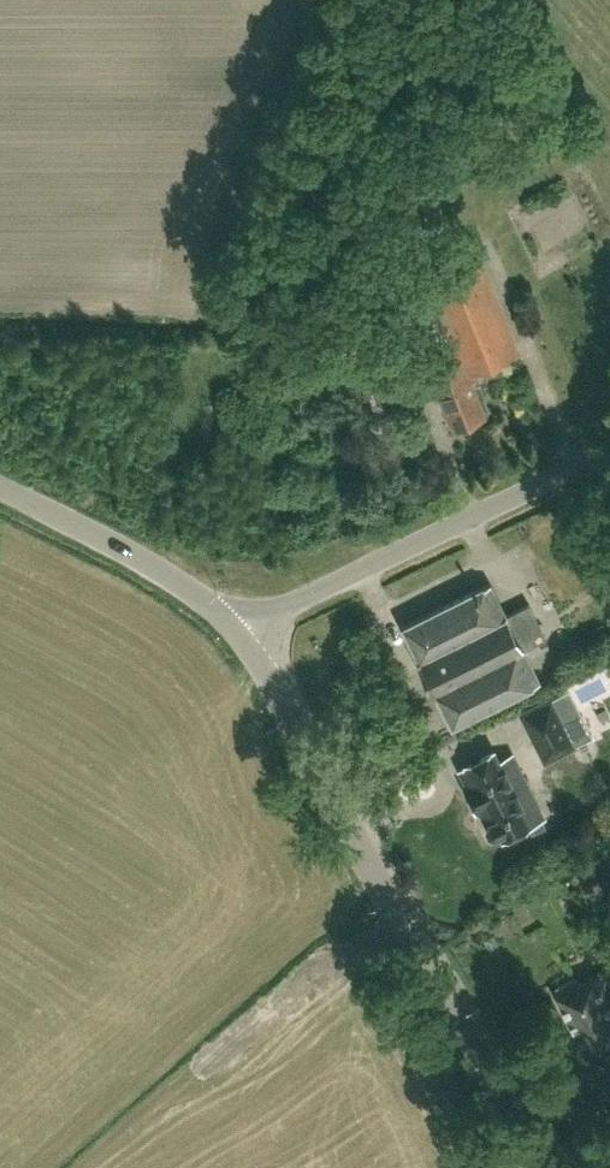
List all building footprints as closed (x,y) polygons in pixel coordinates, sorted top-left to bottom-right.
[(463,374),(465,374),(464,370),(516,349),(481,261),(429,282),(460,360),(458,361),(463,374)] [(482,414),(465,374),(463,374),(458,361),(426,374),(434,393),(438,391),(453,426),(482,414)] [(488,582),(401,625),(417,657),(414,658),(432,693),(435,692),(452,724),(538,681),(521,648),(545,636),(529,604),(506,616),(488,582)] [(552,694),(517,711),(543,764),(578,746),(552,694)] [(535,795),(531,797),(530,795),(521,775),(512,757),(497,764),(492,753),(468,764),(469,766),(462,770),(469,784),(466,785),(477,808),(480,806),(487,820),(485,827),(488,832),(494,834),(502,831),(503,834),(527,822),(529,826),(546,816),(535,795)] [(596,932),(609,959),(609,924),(596,932)] [(554,994),(586,1055),(609,1042),(609,1005),(594,974),(592,975),(577,983),(574,978),(557,987),(559,992),(557,993),(554,994)]
